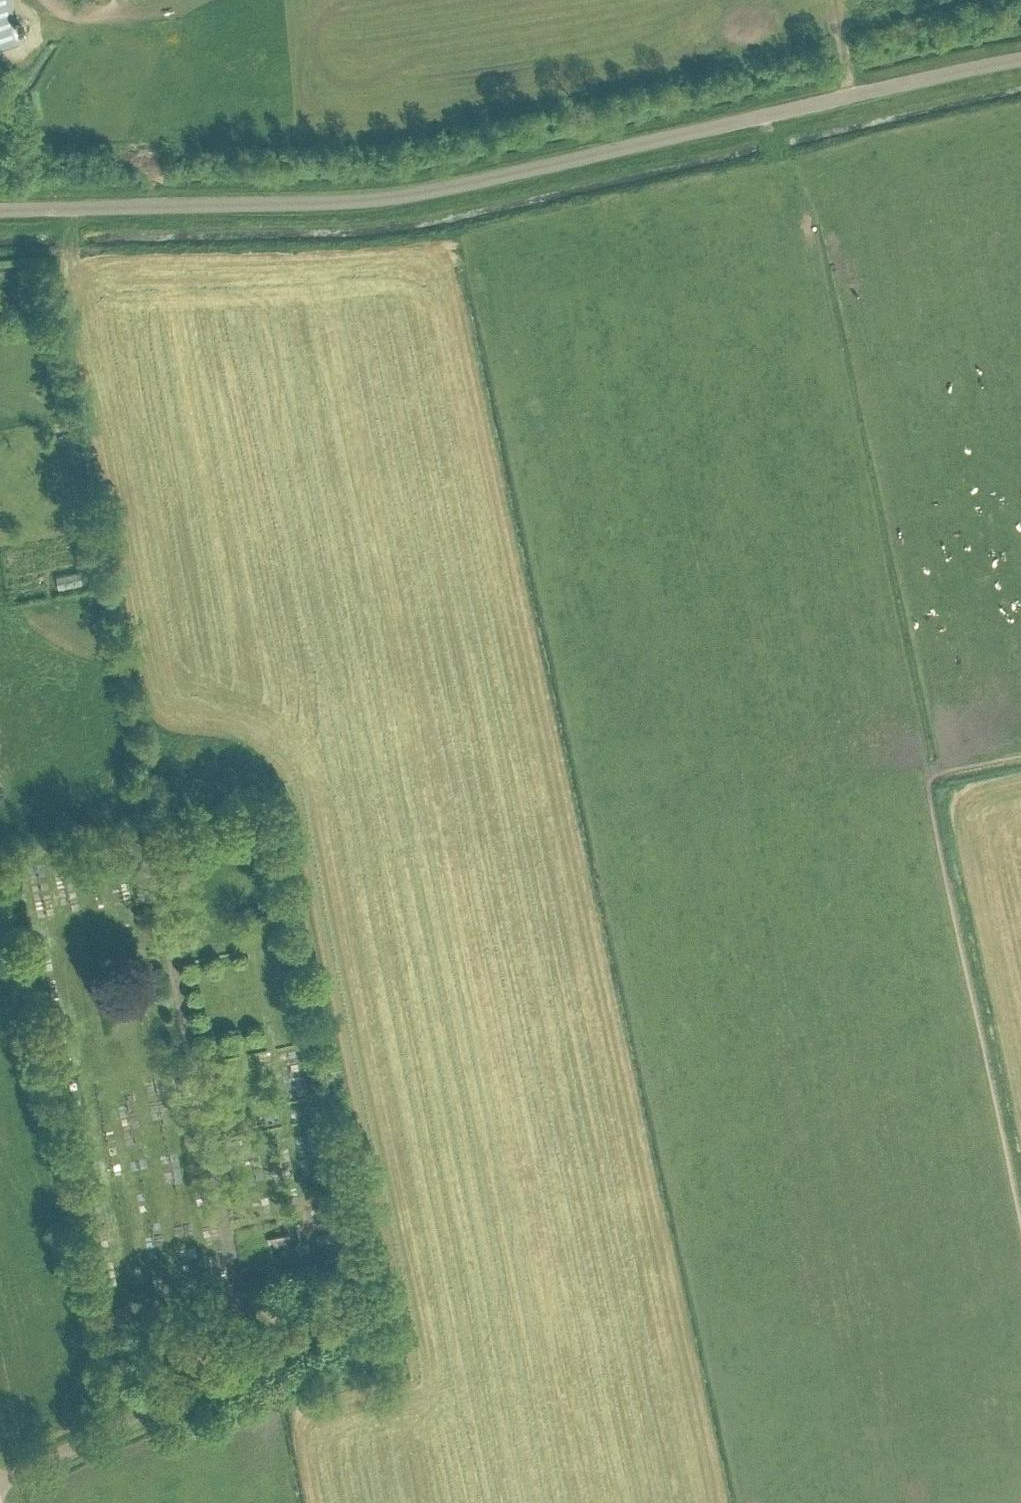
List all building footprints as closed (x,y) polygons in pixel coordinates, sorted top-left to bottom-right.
[(14,40),(18,39),(11,0),(0,0),(0,43),(14,40)] [(277,1362),(295,1349),(290,1343),(273,1356),(277,1362)]
